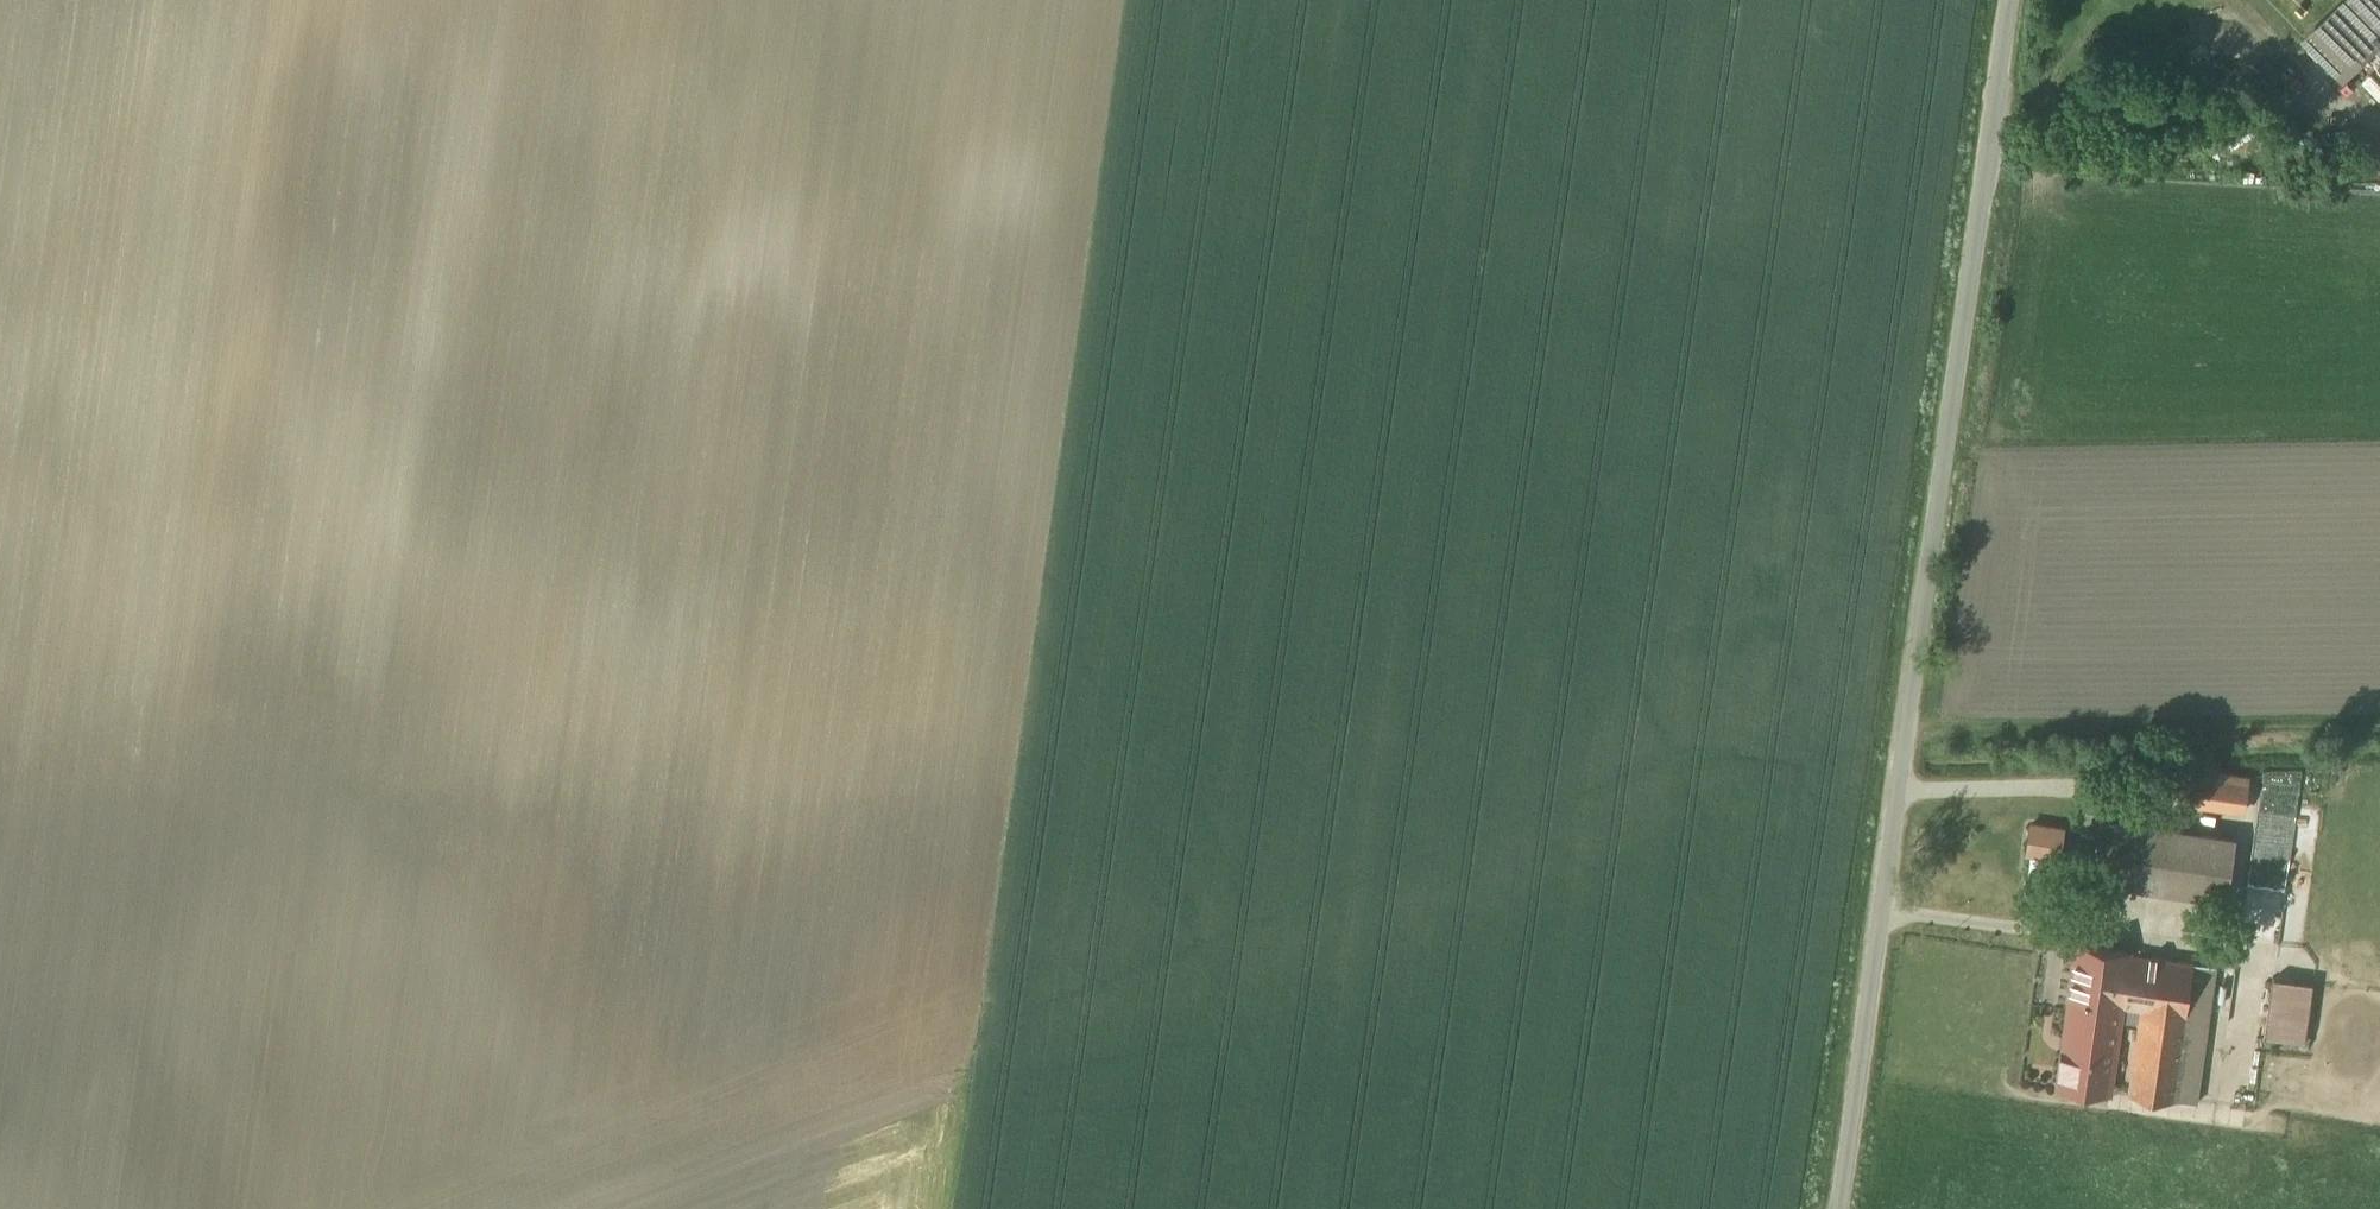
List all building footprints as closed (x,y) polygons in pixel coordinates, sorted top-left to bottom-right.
[(2339,6),(2370,37),(2379,28),(2379,0),(2345,0),(2339,6)] [(2370,37),(2339,6),(2305,39),(2337,71),(2371,39),(2370,37)] [(2370,37),(2371,39),(2379,48),(2379,28),(2370,37)] [(2297,857),(2300,770),(2262,769),(2259,855),(2297,857)] [(2184,774),(2180,802),(2244,811),(2249,777),(2218,773),(2218,779),(2184,774)] [(2240,836),(2098,816),(2089,882),(2231,904),(2240,836)] [(2069,827),(2021,822),(2015,865),(2063,872),(2069,827)] [(2121,1007),(2128,1008),(2126,1022),(2141,1024),(2130,1095),(2197,1104),(2217,966),(2075,945),(2067,999),(2071,1000),(2121,1007)] [(2318,984),(2274,977),(2265,1042),(2310,1047),(2318,984)] [(2121,1007),(2071,1000),(2059,1085),(2109,1093),(2121,1007)]
